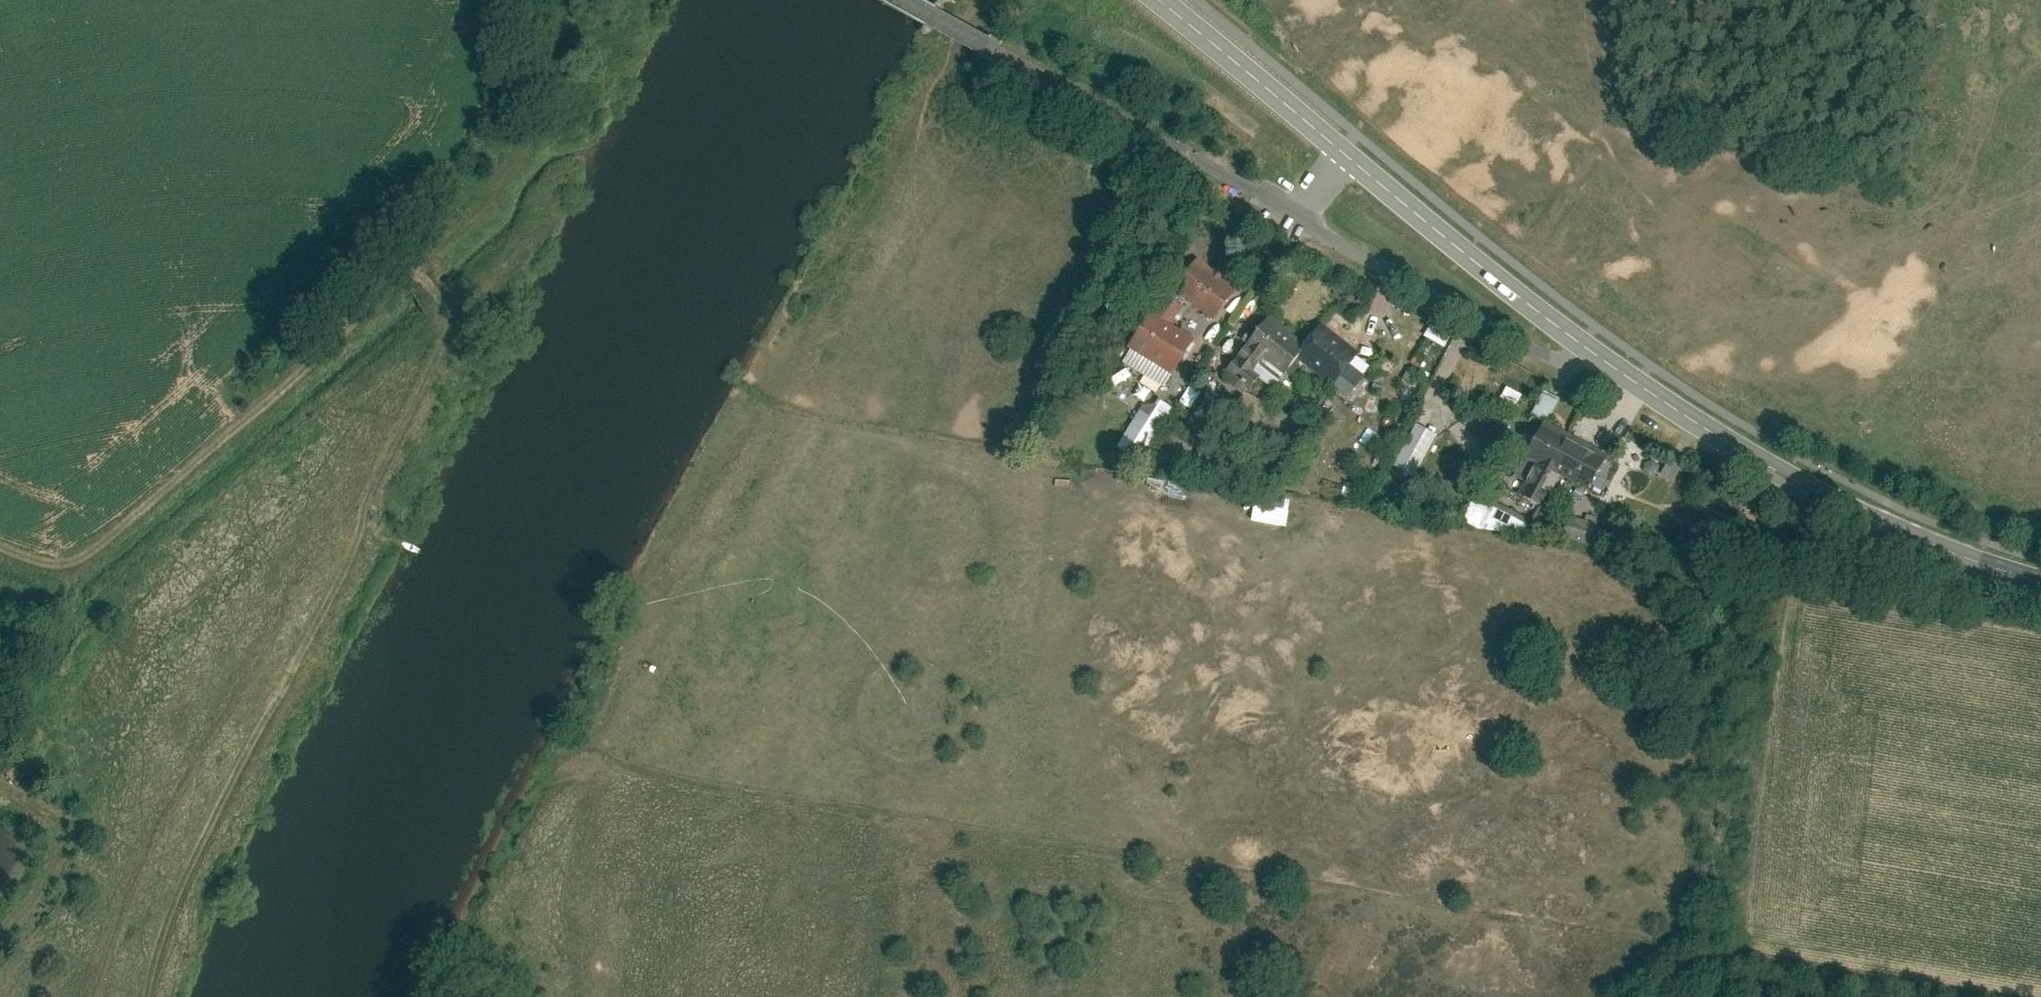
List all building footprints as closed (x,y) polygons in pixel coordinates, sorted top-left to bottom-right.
[(1197,256),(1171,286),(1208,318),(1234,288),(1197,256)] [(1195,331),(1146,306),(1125,346),(1173,371),(1195,331)] [(1304,339),(1264,309),(1232,353),(1275,385),(1294,360),(1346,398),(1367,370),(1349,357),(1358,346),(1320,317),(1304,339)] [(1445,347),(1452,334),(1430,323),(1424,336),(1445,347)] [(1513,410),(1522,394),(1507,386),(1498,401),(1513,410)] [(1549,421),(1557,398),(1541,392),(1533,415),(1549,421)] [(1160,440),(1178,411),(1158,398),(1152,407),(1143,402),(1115,447),(1138,461),(1154,436),(1160,440)] [(1603,449),(1540,420),(1514,475),(1522,478),(1515,494),(1543,507),(1558,476),(1585,488),(1603,449)] [(1519,541),(1529,520),(1474,496),(1465,517),(1519,541)] [(1253,497),(1251,523),(1286,526),(1289,500),(1253,497)]
